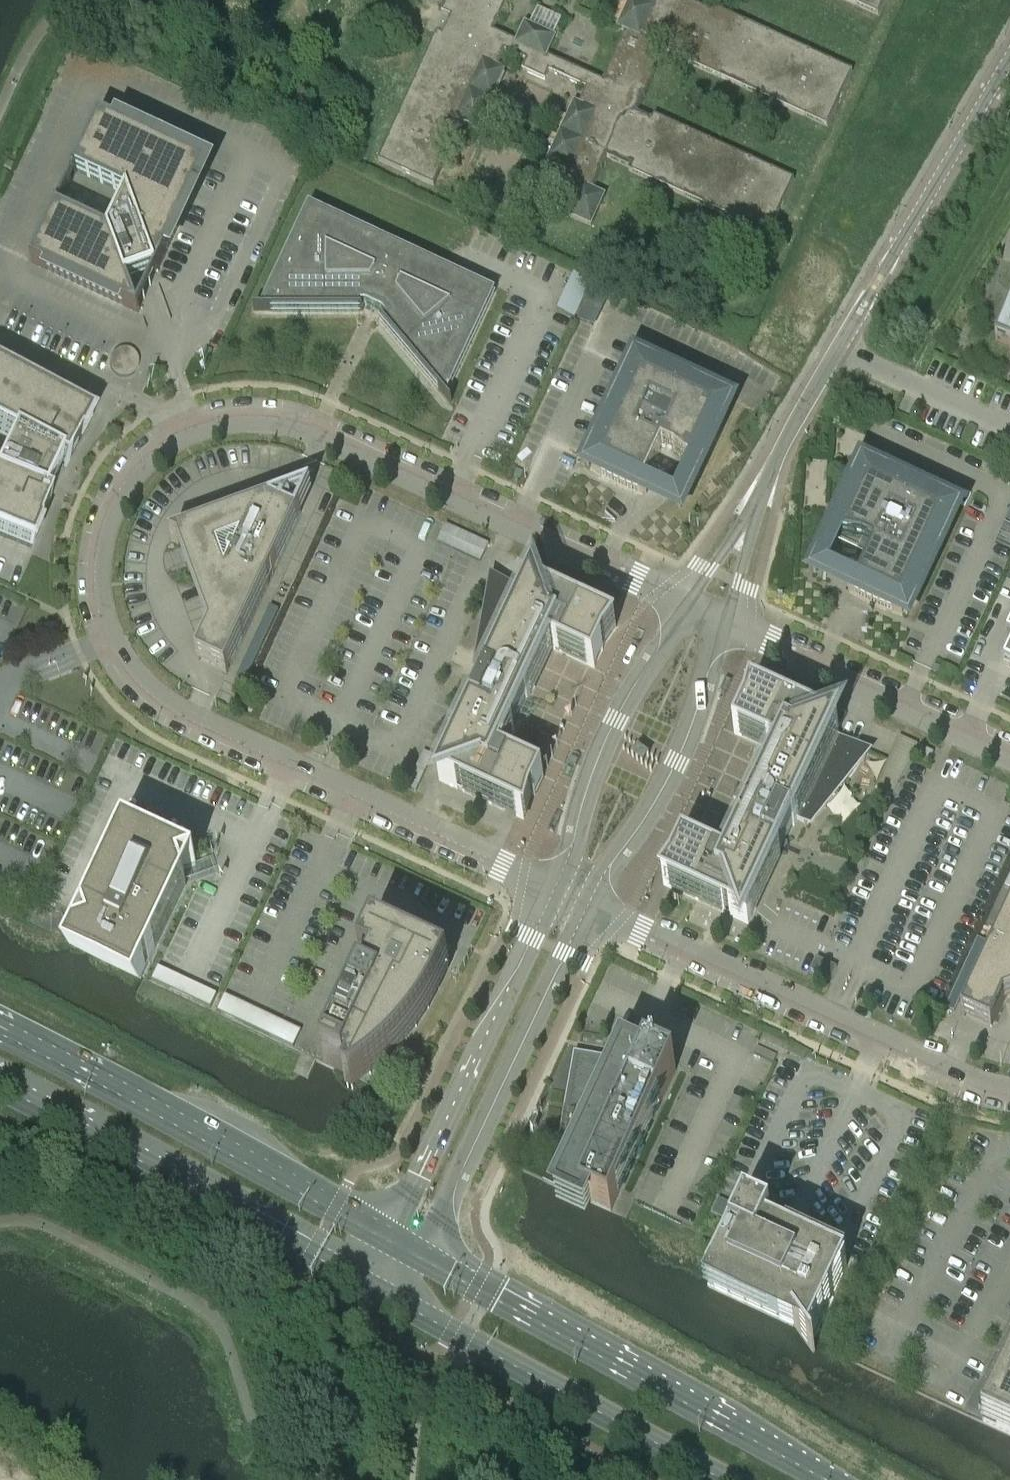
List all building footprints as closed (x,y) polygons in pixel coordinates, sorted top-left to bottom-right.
[(443,11),(452,16),(443,36),(437,33),(378,161),(434,187),(463,123),(478,130),(505,71),(498,68),(505,51),(526,61),(522,70),(545,80),(549,71),(587,89),(579,105),(575,103),(535,191),(573,208),(570,217),(591,226),(605,196),(592,191),(607,158),(630,168),(629,171),(769,235),(795,179),(655,116),(653,120),(638,113),(666,50),(689,60),(688,63),(828,127),(853,71),(713,7),(711,12),(688,1),(689,0),(631,0),(618,28),(626,32),(603,82),(547,56),(555,38),(525,24),(517,43),(493,32),(508,0),(448,0),(443,11)] [(879,15),(886,0),(845,0),(879,15)] [(60,209),(57,208),(31,264),(138,314),(206,168),(100,118),(73,174),(76,175),(76,173),(127,197),(109,234),(59,210),(60,209)] [(366,306),(382,313),(386,318),(382,322),(380,320),(382,323),(381,324),(436,390),(437,389),(450,404),(451,403),(446,397),(493,294),(309,209),(261,311),(253,311),(253,312),(273,312),(273,314),(359,314),(359,312),(362,312),(362,311),(360,311),(360,306),(366,306)] [(996,340),(1009,345),(1009,304),(996,340)] [(111,359),(110,361),(110,362),(110,364),(110,366),(110,367),(111,370),(111,371),(112,373),(114,375),(115,375),(117,377),(119,378),(121,378),(123,378),(124,378),(127,378),(129,377),(132,376),(133,375),(135,374),(138,366),(139,363),(138,362),(138,361),(137,358),(136,357),(135,355),(132,353),(130,351),(128,350),(126,350),(124,349),(121,350),(119,350),(117,351),(115,353),(113,355),(112,357),(111,359)] [(592,467),(591,468),(603,476),(614,482),(622,486),(631,489),(646,494),(646,493),(641,491),(662,446),(674,451),(696,469),(693,474),(694,475),(702,464),(706,457),(710,449),(714,443),(718,431),(720,425),(723,414),(722,414),(721,415),(716,413),(722,401),(723,402),(724,400),(641,362),(640,363),(642,364),(636,376),(631,373),(631,372),(630,371),(591,454),(593,455),(594,454),(599,456),(593,468),(592,467)] [(0,469),(0,537),(31,550),(51,500),(38,495),(54,462),(66,468),(91,421),(0,372),(0,433),(13,440),(0,469)] [(833,526),(830,538),(832,538),(833,533),(862,539),(874,544),(853,589),(848,586),(847,588),(860,596),(873,603),(887,608),(902,613),(902,611),(901,610),(906,599),(911,602),(911,603),(913,603),(951,520),(949,520),(949,521),(944,518),(949,507),(950,507),(951,506),(868,467),(867,469),(869,469),(863,481),(858,479),(859,478),(857,477),(851,486),(847,492),(841,505),(835,519),(833,526)] [(312,491),(171,542),(180,546),(211,632),(197,660),(227,674),(312,491)] [(438,539),(437,543),(481,563),(489,545),(481,541),(445,524),(438,539)] [(439,780),(524,820),(544,777),(502,757),(521,716),(527,719),(533,706),(527,704),(553,648),(595,668),(608,639),(617,627),(529,586),(526,592),(497,579),(489,597),(487,606),(486,611),(485,619),(485,635),(483,649),(482,657),(484,658),(478,671),(488,675),(439,780)] [(748,924),(783,850),(797,820),(806,825),(810,818),(815,811),(820,805),(826,799),(834,792),(842,785),(848,779),(852,773),(859,761),(864,749),(836,736),(838,730),(750,689),(745,709),(734,733),(776,753),(750,808),(744,805),(738,818),(744,820),(725,862),(683,842),(663,885),(748,924)] [(424,751),(407,788),(416,792),(433,756),(424,751)] [(75,938),(73,943),(70,949),(141,983),(186,885),(181,871),(196,865),(196,864),(125,830),(85,917),(90,932),(75,938)] [(962,1016),(991,1030),(1004,1001),(1009,999),(1009,912),(962,1016)] [(362,982),(324,1063),(346,1074),(348,1071),(352,1073),(346,1086),(353,1089),(361,1084),(366,1080),(378,1070),(386,1064),(394,1056),(398,1051),(404,1044),(409,1038),(425,1016),(439,993),(450,968),(374,933),(361,961),(373,967),(365,984),(362,982)] [(211,1009),(217,995),(158,967),(152,981),(211,1009)] [(225,995),(217,1012),(293,1048),(301,1031),(225,995)] [(625,1056),(620,1066),(607,1064),(607,1063),(577,1058),(577,1059),(578,1059),(563,1148),(561,1147),(561,1148),(578,1156),(563,1190),(557,1202),(585,1215),(591,1202),(611,1211),(676,1072),(647,1058),(644,1065),(625,1056)] [(737,1207),(718,1199),(711,1214),(730,1223),(737,1207)] [(740,1217),(727,1246),(708,1285),(793,1325),(813,1352),(815,1350),(811,1345),(847,1267),(768,1231),(772,1222),(746,1210),(742,1218),(740,1217)] [(983,1423),(1009,1435),(1009,1364),(983,1423)]
